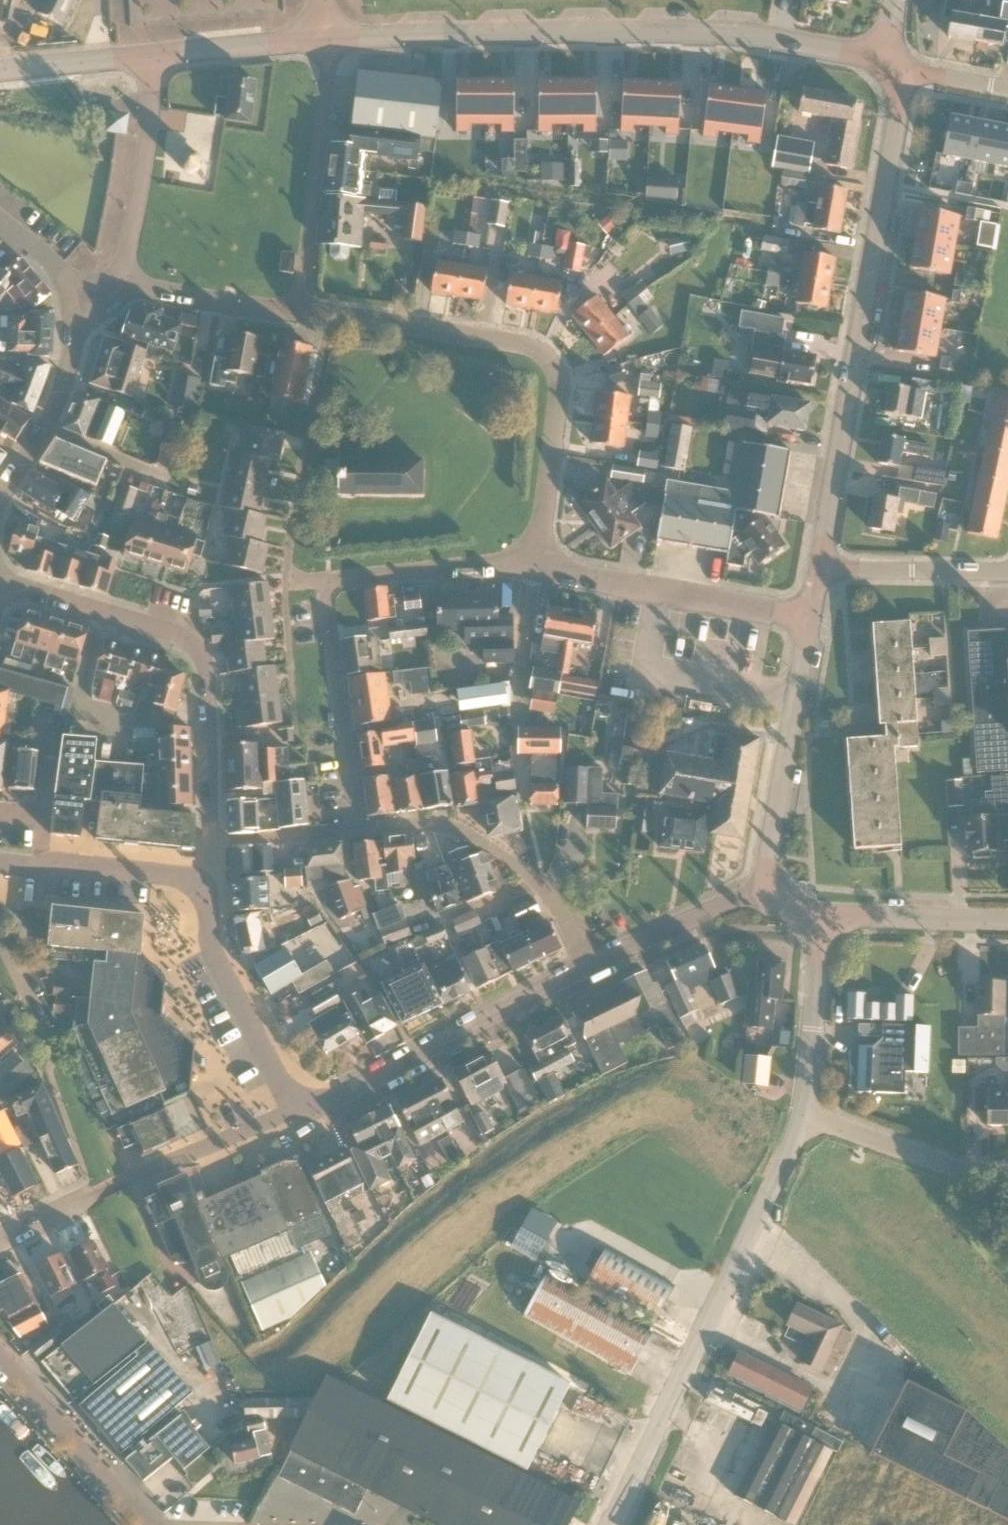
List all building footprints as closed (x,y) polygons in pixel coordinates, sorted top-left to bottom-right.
[(76,0),(45,0),(39,14),(63,26),(76,0)] [(976,42),(980,19),(967,16),(970,0),(947,0),(944,18),(953,20),(949,36),(976,42)] [(976,42),(1003,47),(1007,27),(1007,28),(1007,3),(1004,2),(1000,23),(980,19),(976,42)] [(352,129),(367,131),(420,138),(434,140),(434,139),(436,139),(443,80),(359,70),(352,129)] [(489,77),(460,77),(460,120),(461,120),(461,133),(474,133),(474,120),(489,120),(489,77)] [(518,120),(518,77),(489,77),(489,120),(505,120),(505,133),(518,133),(518,120)] [(571,78),(542,78),(542,120),(542,133),(555,133),(555,120),(571,120),(571,78)] [(599,120),(599,78),(571,78),(571,120),(586,120),(586,133),(599,133),(599,120)] [(655,79),(626,78),(624,120),(624,133),(637,134),(638,121),(653,121),(655,79)] [(226,118),(226,119),(250,123),(258,83),(233,79),(229,98),(217,96),(214,116),(226,118)] [(681,123),(684,81),(655,79),(653,121),(668,122),(668,136),(681,136),(682,123),(681,123)] [(740,87),(712,83),(706,125),(707,125),(705,139),(718,140),(720,127),(735,129),(740,87)] [(763,133),(769,91),(740,87),(735,129),(750,131),(748,145),(762,146),(763,133)] [(833,119),(832,124),(830,134),(832,134),(827,165),(852,170),(861,117),(854,116),(857,100),(804,90),(800,113),(833,119)] [(110,129),(124,131),(126,117),(112,115),(110,129)] [(951,116),(943,155),(970,160),(977,121),(951,116)] [(977,121),(970,160),(995,165),(1003,126),(977,121)] [(995,165),(1007,167),(1007,127),(1003,126),(995,165)] [(333,143),(330,168),(370,173),(371,163),(372,155),(393,158),(418,161),(418,154),(419,151),(420,144),(420,138),(367,131),(365,147),(350,145),(333,143)] [(513,138),(513,158),(513,171),(525,171),(525,138),(513,138)] [(809,174),(814,144),(785,139),(778,138),(773,169),(781,170),(809,174)] [(624,140),(610,139),(609,160),(624,160),(624,140)] [(607,153),(607,141),(597,141),(597,153),(607,153)] [(197,152),(191,150),(186,152),(182,156),(180,161),(182,167),(186,171),(191,172),(197,171),(201,167),(202,161),(201,156),(197,152)] [(579,186),(579,162),(569,162),(569,186),(579,186)] [(562,164),(541,163),(541,180),(562,180),(562,164)] [(370,173),(330,168),(327,193),(358,196),(358,195),(371,197),(373,183),(368,183),(370,173)] [(809,175),(783,171),(781,185),(807,189),(809,175)] [(677,180),(647,179),(646,197),(677,198),(677,180)] [(962,195),(965,183),(957,181),(954,193),(962,195)] [(973,184),(965,183),(962,195),(970,196),(973,184)] [(822,186),(819,205),(815,226),(814,229),(840,234),(843,217),(848,191),(822,186)] [(382,190),(381,200),(397,202),(398,191),(382,190)] [(397,202),(381,200),(381,203),(328,199),(324,244),(333,244),(332,255),(336,258),(346,259),(350,256),(351,246),(362,247),(364,213),(405,216),(404,231),(404,239),(421,241),(424,204),(407,202),(407,204),(397,203),(397,202)] [(508,203),(492,200),(487,225),(504,228),(508,203)] [(815,226),(819,205),(797,201),(793,226),(805,228),(806,224),(815,226)] [(976,209),(968,207),(966,219),(973,221),(976,209)] [(920,209),(915,239),(955,246),(960,216),(920,209)] [(434,222),(429,243),(439,246),(445,225),(434,222)] [(991,248),(995,225),(980,223),(977,245),(991,248)] [(452,244),(466,246),(468,233),(455,231),(452,244)] [(468,233),(466,246),(479,249),(482,235),(468,233)] [(541,243),(543,235),(531,233),(530,241),(541,243)] [(676,253),(691,250),(687,235),(673,238),(676,253)] [(790,240),(764,236),(762,252),(787,256),(790,240)] [(950,275),(955,246),(915,239),(910,268),(950,275)] [(568,242),(567,250),(564,266),(564,269),(581,272),(586,245),(568,242)] [(538,272),(539,272),(541,259),(543,246),(529,244),(527,256),(540,258),(538,272)] [(555,261),(557,249),(543,246),(541,259),(555,261)] [(294,274),(296,254),(282,252),(280,273),(294,274)] [(801,278),(831,283),(836,258),(805,253),(801,278)] [(457,297),(462,266),(450,264),(451,257),(441,255),(440,262),(437,261),(432,292),(457,297)] [(0,267),(0,302),(8,292),(24,310),(31,304),(35,308),(52,294),(23,259),(6,272),(0,267)] [(771,259),(769,272),(781,274),(783,261),(771,259)] [(488,270),(462,266),(457,297),(482,301),(488,270)] [(778,288),(781,274),(769,272),(766,286),(778,288)] [(507,305),(532,309),(538,278),(513,274),(507,305)] [(964,275),(956,274),(954,286),(962,287),(964,275)] [(538,278),(532,309),(557,313),(562,283),(538,278)] [(827,308),(831,283),(801,278),(797,303),(827,308)] [(642,281),(633,288),(631,285),(621,294),(629,304),(639,296),(638,294),(647,287),(642,281)] [(961,292),(953,290),(951,302),(959,304),(961,292)] [(906,292),(901,321),(941,328),(946,299),(906,292)] [(573,316),(589,336),(614,316),(598,296),(573,316)] [(648,307),(639,296),(629,304),(637,315),(648,307)] [(131,313),(124,336),(152,345),(174,351),(182,324),(167,319),(166,323),(160,322),(164,310),(141,303),(138,315),(131,313)] [(663,325),(650,308),(639,317),(652,334),(663,325)] [(29,352),(29,355),(53,356),(55,315),(30,313),(29,317),(10,316),(9,329),(0,329),(0,342),(8,342),(8,351),(29,352)] [(629,336),(614,316),(589,336),(604,356),(629,336)] [(936,358),(941,328),(901,321),(896,351),(936,358)] [(751,351),(752,352),(758,353),(754,373),(780,378),(779,381),(815,388),(815,383),(814,383),(817,367),(815,366),(817,357),(784,351),(787,336),(755,330),(751,351)] [(260,338),(234,333),(229,360),(215,357),(210,384),(225,387),(226,381),(237,383),(239,373),(253,376),(260,338)] [(133,396),(146,350),(106,338),(92,384),(133,396)] [(303,403),(313,347),(282,342),(272,397),(303,403)] [(950,358),(942,356),(940,368),(948,370),(950,358)] [(3,386),(17,391),(12,404),(34,413),(51,367),(28,359),(25,366),(15,362),(14,365),(0,359),(0,385),(3,386)] [(729,362),(715,360),(712,378),(727,380),(729,362)] [(609,367),(612,377),(626,373),(623,363),(609,367)] [(651,372),(641,371),(640,381),(650,382),(651,372)] [(201,379),(176,375),(170,407),(178,408),(177,413),(195,416),(201,379)] [(935,395),(937,383),(913,379),(911,389),(891,385),(886,414),(906,417),(909,402),(925,405),(927,394),(935,395)] [(640,382),(638,397),(660,400),(662,384),(640,382)] [(992,420),(1007,423),(1007,393),(998,391),(992,420)] [(81,392),(65,429),(85,437),(86,434),(112,445),(125,412),(100,402),(101,401),(81,392)] [(600,393),(597,418),(628,422),(631,397),(600,393)] [(722,429),(767,437),(769,425),(806,432),(811,405),(748,394),(744,414),(725,411),(722,429)] [(2,433),(3,431),(16,440),(31,419),(0,398),(0,432),(2,433)] [(146,412),(135,407),(131,414),(143,419),(146,412)] [(647,424),(661,426),(663,412),(649,410),(647,424)] [(175,422),(167,420),(160,444),(177,448),(182,428),(189,430),(193,418),(178,414),(175,422)] [(625,447),(628,422),(597,418),(594,443),(625,447)] [(992,420),(986,448),(1007,452),(1007,423),(992,420)] [(245,439),(242,452),(242,453),(271,459),(271,461),(279,463),(285,433),(246,424),(242,439),(245,439)] [(659,439),(661,426),(647,424),(645,437),(659,439)] [(672,424),(664,468),(686,471),(693,428),(672,424)] [(905,441),(905,439),(884,435),(880,464),(900,468),(903,453),(919,456),(921,444),(905,441)] [(96,486),(106,460),(57,440),(42,464),(96,486)] [(737,511),(771,516),(780,518),(791,451),(745,443),(736,493),(740,494),(737,511)] [(1007,482),(1007,452),(986,448),(980,476),(1007,482)] [(265,485),(271,461),(271,459),(242,453),(242,452),(231,450),(228,464),(232,465),(229,477),(265,485)] [(660,454),(640,451),(638,467),(657,470),(660,454)] [(424,494),(424,461),(339,461),(339,494),(424,494)] [(646,470),(614,466),(612,479),(644,483),(646,470)] [(946,473),(916,468),(914,481),(944,486),(946,473)] [(74,522),(91,496),(74,485),(69,493),(35,472),(23,492),(56,513),(57,511),(74,522)] [(259,515),(265,485),(229,477),(225,476),(222,491),(226,492),(223,507),(228,508),(228,509),(259,515)] [(1007,491),(1007,482),(980,476),(974,504),(1004,511),(1007,491)] [(667,482),(665,494),(663,506),(657,541),(729,553),(730,553),(737,511),(740,494),(736,493),(667,482)] [(582,507),(595,525),(597,524),(639,494),(633,484),(619,494),(622,497),(619,499),(608,483),(583,500),(583,503),(584,505),(582,507)] [(122,485),(113,512),(129,517),(138,490),(122,485)] [(190,485),(187,494),(195,496),(198,487),(190,485)] [(906,503),(918,506),(934,508),(937,494),(901,488),(898,501),(875,497),(870,529),(894,533),(897,514),(904,516),(906,503)] [(644,500),(642,497),(639,494),(597,524),(603,533),(601,534),(607,543),(609,542),(614,543),(638,527),(626,510),(630,508),(633,512),(646,503),(645,502),(644,501),(644,500)] [(112,503),(99,498),(97,506),(110,510),(112,503)] [(1004,511),(974,504),(968,533),(998,539),(1004,511)] [(267,517),(259,515),(228,509),(225,521),(228,522),(225,536),(229,537),(261,544),(267,517)] [(124,554),(146,560),(160,513),(151,511),(146,526),(133,522),(124,554)] [(771,516),(737,511),(730,553),(729,553),(726,565),(744,568),(746,556),(751,553),(759,564),(786,546),(778,534),(780,522),(770,520),(771,516)] [(146,560),(167,566),(177,534),(165,531),(169,516),(160,513),(146,560)] [(31,559),(37,537),(40,529),(18,523),(9,553),(30,559),(31,559)] [(109,537),(98,534),(95,546),(106,549),(109,537)] [(177,534),(167,566),(188,572),(194,554),(202,556),(206,542),(177,534)] [(63,545),(37,537),(31,559),(30,559),(26,570),(53,578),(63,545)] [(261,544),(229,537),(226,550),(230,551),(227,566),(263,574),(269,545),(261,544)] [(63,545),(53,578),(80,587),(90,553),(63,545)] [(117,561),(90,553),(80,587),(107,595),(117,561)] [(236,615),(272,609),(268,582),(228,588),(230,602),(234,602),(236,615)] [(364,590),(368,621),(397,618),(394,595),(390,596),(389,587),(364,590)] [(514,662),(514,643),(513,633),(513,614),(498,615),(498,603),(498,594),(465,595),(459,595),(459,592),(438,592),(439,631),(466,631),(467,644),(485,644),(484,663),(514,662)] [(422,609),(420,595),(404,597),(406,611),(422,609)] [(562,647),(560,660),(570,662),(572,648),(568,648),(574,612),(549,607),(544,637),(564,640),(563,647),(562,647)] [(272,609),(236,615),(232,615),(234,630),(238,630),(240,643),(263,641),(276,639),(272,609)] [(38,649),(48,616),(25,610),(12,656),(22,659),(26,645),(38,649)] [(568,648),(572,648),(577,649),(578,643),(593,646),(598,616),(574,612),(568,648)] [(46,666),(55,669),(69,622),(48,616),(38,649),(50,652),(46,666)] [(69,622),(55,669),(64,671),(68,657),(80,660),(90,629),(69,622)] [(910,622),(873,625),(874,650),(912,647),(910,622)] [(425,623),(389,627),(390,641),(427,636),(425,623)] [(226,643),(224,627),(211,629),(213,645),(226,643)] [(969,633),(978,773),(1007,771),(1007,630),(969,633)] [(369,669),(370,669),(381,668),(378,639),(366,641),(366,638),(344,641),(348,674),(370,671),(369,669)] [(945,638),(929,639),(930,648),(946,647),(945,638)] [(96,671),(117,677),(126,646),(105,640),(96,671)] [(232,673),(236,672),(267,668),(263,641),(240,643),(224,646),(227,660),(230,660),(232,673)] [(147,653),(126,646),(117,677),(139,683),(147,653)] [(912,647),(874,650),(876,675),(914,672),(912,648),(912,647)] [(946,647),(930,648),(931,656),(947,655),(946,647)] [(139,683),(158,689),(160,689),(165,670),(169,659),(147,653),(139,683)] [(10,657),(7,667),(33,674),(36,664),(10,657)] [(568,674),(570,662),(560,660),(558,672),(534,668),(530,689),(534,690),(558,694),(559,694),(561,684),(569,686),(570,675),(568,674)] [(267,668),(236,672),(238,686),(241,686),(243,699),(278,694),(275,667),(267,668)] [(56,714),(59,715),(62,716),(63,713),(68,689),(68,688),(68,687),(3,669),(0,668),(0,789),(1,789),(7,759),(7,755),(11,735),(9,735),(2,734),(5,713),(8,691),(9,689),(57,703),(56,714)] [(425,668),(393,672),(394,684),(410,682),(412,695),(428,693),(425,668)] [(472,684),(469,668),(434,674),(436,690),(472,684)] [(186,676),(165,670),(160,689),(180,695),(186,676)] [(914,672),(876,675),(878,700),(916,698),(914,673),(914,672)] [(391,720),(385,675),(350,680),(356,725),(391,720)] [(595,697),(598,682),(585,679),(574,677),(571,693),(583,695),(595,697)] [(508,703),(506,687),(465,694),(467,710),(508,703)] [(949,688),(933,689),(934,698),(950,697),(949,688)] [(180,695),(160,689),(158,689),(153,705),(165,708),(162,717),(173,720),(180,695)] [(131,706),(134,694),(121,690),(117,702),(131,706)] [(278,694),(243,699),(239,700),(242,715),(244,714),(246,729),(283,723),(278,694)] [(950,697),(934,698),(934,706),(950,705),(950,697)] [(916,698),(878,700),(878,701),(879,726),(885,725),(917,723),(916,698)] [(446,717),(448,731),(487,724),(511,727),(510,707),(446,717)] [(65,737),(68,716),(62,716),(55,715),(53,735),(47,735),(45,758),(61,761),(65,739),(65,737)] [(417,746),(430,744),(427,720),(414,722),(417,746)] [(951,720),(943,721),(944,733),(952,732),(951,720)] [(880,738),(847,740),(847,741),(852,740),(853,751),(847,752),(849,768),(854,768),(855,778),(849,779),(850,795),(856,795),(857,806),(851,806),(852,822),(858,822),(859,833),(853,833),(854,850),(879,848),(894,847),(888,748),(894,748),(919,746),(917,723),(885,725),(886,737),(880,738)] [(358,736),(363,768),(384,764),(382,749),(397,746),(397,744),(413,741),(411,724),(397,726),(398,728),(378,731),(378,733),(358,736)] [(190,727),(160,728),(160,735),(161,750),(191,750),(191,739),(190,727)] [(160,728),(134,729),(134,739),(151,738),(150,735),(160,735),(160,728)] [(293,741),(292,728),(284,729),(284,741),(293,741)] [(562,730),(519,729),(518,752),(531,752),(531,805),(559,805),(559,785),(562,785),(562,730)] [(493,781),(491,768),(490,758),(476,760),(472,731),(450,734),(455,773),(453,773),(458,807),(481,804),(479,783),(493,781)] [(713,762),(723,763),(755,769),(760,740),(729,735),(728,740),(717,738),(713,762)] [(91,803),(96,764),(96,741),(65,739),(61,761),(54,798),(53,838),(83,841),(87,803),(91,803)] [(632,761),(622,759),(621,759),(623,742),(610,741),(608,770),(620,771),(620,767),(624,767),(623,785),(635,786),(636,768),(631,768),(632,761)] [(280,767),(290,766),(289,748),(262,750),(262,744),(227,746),(228,768),(280,765),(280,767)] [(622,759),(632,761),(640,762),(642,751),(634,750),(634,747),(624,745),(622,759)] [(34,793),(39,753),(12,750),(7,790),(34,793)] [(192,772),(191,750),(161,750),(161,773),(169,773),(192,772)] [(702,802),(716,804),(723,763),(713,762),(657,752),(650,798),(660,799),(661,795),(702,802)] [(426,808),(452,805),(448,772),(436,773),(434,757),(420,758),(422,775),(426,808)] [(972,775),(971,759),(962,760),(963,775),(972,775)] [(723,763),(716,804),(714,822),(712,833),(743,839),(755,769),(723,763)] [(197,816),(161,813),(141,811),(142,800),(143,789),(145,768),(96,764),(91,803),(94,803),(95,797),(104,798),(103,804),(102,804),(98,841),(196,850),(197,816)] [(291,781),(290,766),(280,767),(280,765),(228,768),(229,790),(263,788),(264,795),(277,794),(276,782),(291,781)] [(604,769),(567,768),(566,803),(588,804),(587,827),(617,829),(618,795),(603,794),(604,769)] [(495,774),(498,800),(484,802),(488,832),(492,835),(522,831),(514,771),(495,774)] [(192,805),(192,772),(169,773),(170,806),(192,805)] [(397,812),(426,808),(422,775),(393,779),(392,776),(397,812)] [(369,815),(397,812),(392,776),(364,779),(369,815)] [(946,780),(948,807),(964,806),(962,778),(946,780)] [(276,782),(277,794),(280,827),(309,825),(304,779),(291,781),(276,782)] [(143,789),(142,800),(151,801),(152,790),(143,789)] [(965,829),(965,841),(966,845),(965,846),(965,847),(967,847),(967,845),(967,842),(972,841),(972,848),(973,859),(991,858),(991,852),(1004,851),(1004,841),(1007,841),(1007,791),(992,792),(985,793),(986,801),(975,801),(976,817),(972,818),(965,818),(965,829)] [(259,833),(257,799),(229,801),(231,835),(259,833)] [(650,833),(654,801),(639,799),(634,831),(650,833)] [(162,802),(151,801),(142,800),(141,811),(161,813),(162,802)] [(707,821),(714,822),(716,804),(702,802),(700,814),(666,809),(660,845),(702,853),(707,821)] [(414,858),(412,836),(384,840),(386,861),(388,873),(410,870),(409,859),(414,858)] [(417,838),(416,838),(418,850),(428,848),(428,847),(426,838),(426,837),(425,837),(417,838)] [(354,845),(359,880),(376,878),(376,888),(389,887),(388,873),(386,861),(381,861),(378,842),(354,845)] [(304,847),(307,880),(344,877),(341,844),(304,847)] [(231,848),(233,882),(256,879),(256,873),(266,873),(266,872),(273,872),(271,845),(231,848)] [(448,866),(454,881),(471,875),(472,877),(493,869),(488,858),(482,854),(472,858),(468,847),(450,853),(454,864),(448,866)] [(305,868),(304,859),(294,859),(294,869),(305,868)] [(441,879),(427,884),(438,912),(461,904),(447,866),(438,870),(441,879)] [(302,869),(284,871),(285,887),(303,886),(302,869)] [(499,887),(493,869),(472,877),(471,875),(454,881),(458,893),(464,891),(468,902),(496,892),(499,887)] [(423,870),(415,871),(416,882),(426,881),(423,870)] [(268,910),(266,873),(256,873),(256,879),(233,882),(233,884),(234,884),(236,912),(260,910),(268,910)] [(367,908),(359,886),(355,887),(351,879),(328,887),(340,918),(360,911),(367,908)] [(124,911),(147,912),(147,898),(124,897),(124,911)] [(541,913),(534,897),(512,908),(519,924),(541,913)] [(400,903),(374,914),(380,930),(406,920),(400,903)] [(137,955),(141,956),(145,916),(53,906),(49,946),(47,959),(74,962),(87,963),(94,964),(94,962),(99,962),(100,951),(137,954),(137,955)] [(371,918),(367,908),(360,911),(364,921),(371,918)] [(273,947),(260,910),(233,919),(241,956),(261,949),(262,951),(273,947)] [(476,910),(452,920),(458,934),(482,924),(476,910)] [(526,933),(522,935),(535,961),(560,949),(548,922),(538,926),(536,921),(524,927),(526,933)] [(297,936),(291,922),(279,927),(284,941),(297,936)] [(407,922),(381,932),(386,945),(412,935),(407,922)] [(442,924),(424,932),(429,945),(448,937),(442,924)] [(511,972),(535,961),(522,935),(521,935),(518,930),(508,935),(510,940),(501,945),(500,943),(502,942),(497,934),(494,935),(511,972)] [(478,987),(511,972),(494,935),(492,936),(495,944),(464,958),(478,987)] [(414,963),(412,961),(406,946),(390,953),(397,970),(414,963)] [(741,996),(731,974),(719,979),(704,946),(668,963),(674,974),(677,982),(666,987),(680,1014),(697,1007),(689,990),(701,984),(710,980),(722,1005),(741,996)] [(335,974),(327,961),(303,975),(287,949),(256,968),(271,994),(293,982),(300,993),(335,974)] [(141,956),(137,955),(137,954),(100,951),(99,962),(94,962),(94,964),(87,963),(84,997),(90,998),(90,1000),(132,1003),(163,1007),(165,984),(142,957),(141,956)] [(472,991),(457,959),(429,972),(444,1004),(472,991)] [(748,1016),(747,1027),(770,1030),(774,999),(782,1000),(786,965),(759,962),(757,984),(750,983),(747,1016),(748,1016)] [(423,966),(417,969),(414,970),(405,975),(400,977),(385,985),(404,1024),(442,1006),(423,966)] [(653,984),(648,972),(624,984),(626,989),(574,1014),(602,1074),(628,1062),(619,1044),(624,1041),(628,1049),(646,1041),(642,1032),(658,1025),(669,1049),(685,1041),(657,982),(653,984)] [(960,1054),(1005,1055),(1006,982),(1002,982),(999,978),(995,978),(992,981),(979,981),(978,1015),(980,1015),(980,1029),(960,1028),(960,1054)] [(335,989),(330,979),(310,989),(315,1000),(335,989)] [(56,980),(55,996),(70,998),(71,981),(56,980)] [(396,1027),(381,998),(371,1003),(364,990),(345,1000),(367,1043),(383,1035),(382,1034),(396,1027)] [(334,991),(311,1004),(317,1016),(341,1002),(334,991)] [(927,1073),(929,1027),(916,1026),(914,1024),(911,1026),(899,1025),(899,1021),(912,1022),(913,996),(897,995),(896,1004),(864,1003),(865,994),(849,993),(848,1019),(884,1021),(884,1025),(883,1025),(882,1036),(882,1040),(874,1047),(860,1046),(858,1092),(905,1094),(906,1072),(927,1073)] [(54,1013),(71,1015),(72,999),(55,997),(54,1013)] [(162,1017),(163,1007),(132,1003),(90,1000),(90,998),(84,997),(78,997),(74,1029),(118,1127),(166,1106),(192,1094),(195,1046),(170,1024),(162,1017)] [(359,1036),(348,1016),(343,1019),(337,1009),(311,1024),(327,1054),(359,1036)] [(555,1072),(561,1069),(576,1062),(569,1048),(576,1044),(562,1016),(526,1034),(540,1062),(530,1067),(537,1082),(538,1081),(549,1102),(566,1094),(555,1072)] [(5,1024),(0,1029),(0,1052),(17,1037),(5,1024)] [(882,1036),(883,1025),(858,1024),(858,1036),(882,1036)] [(793,1028),(782,1027),(781,1042),(791,1043),(793,1028)] [(472,1106),(505,1089),(507,1092),(506,1093),(518,1115),(542,1103),(524,1068),(504,1078),(492,1054),(455,1073),(472,1106)] [(746,1056),(743,1084),(769,1086),(771,1058),(746,1056)] [(996,1064),(1003,1071),(1007,1071),(1007,1059),(1007,1058),(996,1058),(996,1064)] [(25,1060),(0,1082),(0,1092),(5,1098),(35,1072),(25,1060)] [(1007,1123),(1007,1090),(996,1090),(996,1073),(987,1073),(987,1122),(1007,1123)] [(441,1079),(419,1091),(435,1121),(440,1118),(447,1130),(464,1121),(441,1079)] [(78,1165),(43,1086),(11,1100),(18,1116),(30,1111),(58,1174),(78,1165)] [(971,1090),(971,1115),(986,1115),(986,1090),(971,1090)] [(420,1144),(447,1130),(440,1118),(435,1121),(419,1091),(398,1102),(420,1144)] [(389,1107),(373,1115),(384,1138),(392,1154),(398,1166),(403,1163),(414,1157),(389,1107)] [(118,1130),(126,1149),(139,1143),(144,1154),(180,1139),(167,1109),(118,1130)] [(494,1127),(485,1111),(474,1117),(475,1120),(471,1122),(478,1134),(482,1131),(483,1133),(494,1127)] [(384,1138),(373,1115),(356,1123),(351,1126),(356,1136),(361,1146),(353,1150),(358,1161),(359,1162),(361,1167),(363,1171),(368,1181),(372,1188),(385,1182),(390,1180),(382,1163),(380,1160),(392,1154),(384,1138)] [(8,1123),(0,1128),(0,1141),(0,1142),(14,1135),(8,1123)] [(18,1135),(25,1148),(35,1143),(26,1123),(15,1129),(18,1135)] [(25,1148),(18,1135),(0,1144),(0,1153),(3,1158),(0,1160),(0,1175),(2,1174),(14,1197),(39,1184),(23,1154),(27,1152),(25,1148)] [(449,1163),(460,1156),(448,1136),(437,1142),(449,1163)] [(346,1147),(308,1166),(349,1250),(365,1242),(350,1211),(354,1209),(350,1200),(368,1192),(362,1178),(361,1179),(346,1147)] [(271,1237),(255,1244),(229,1255),(239,1276),(245,1274),(251,1286),(243,1289),(256,1320),(273,1337),(325,1290),(305,1246),(333,1234),(300,1158),(264,1174),(264,1175),(247,1182),(271,1237)] [(437,1184),(431,1174),(420,1180),(426,1191),(437,1184)] [(227,1271),(222,1258),(220,1259),(210,1235),(227,1229),(214,1197),(205,1201),(202,1193),(195,1196),(186,1175),(160,1187),(163,1194),(147,1201),(174,1262),(191,1261),(203,1287),(205,1289),(209,1291),(213,1291),(217,1291),(221,1290),(224,1287),(228,1279),(227,1271)] [(247,1182),(231,1190),(255,1244),(271,1237),(247,1182)] [(220,1259),(222,1258),(229,1255),(255,1244),(231,1190),(214,1197),(227,1229),(210,1235),(220,1259)] [(72,1248),(74,1251),(71,1252),(84,1280),(94,1275),(103,1293),(116,1287),(94,1240),(83,1246),(82,1243),(72,1248)] [(607,1248),(586,1287),(653,1325),(676,1286),(607,1248)] [(76,1283),(62,1254),(36,1267),(58,1310),(76,1302),(69,1287),(76,1283)] [(547,1273),(546,1274),(535,1268),(531,1275),(543,1281),(524,1317),(631,1376),(652,1334),(547,1273)] [(194,1286),(171,1295),(162,1272),(150,1276),(178,1351),(214,1337),(194,1286)] [(21,1275),(5,1283),(23,1315),(27,1312),(36,1328),(47,1323),(38,1306),(21,1275)] [(36,1328),(27,1312),(23,1315),(5,1283),(0,1286),(0,1312),(8,1322),(9,1321),(21,1336),(36,1328)] [(102,1313),(115,1302),(110,1295),(96,1305),(102,1313)] [(193,1393),(149,1340),(146,1342),(142,1337),(115,1305),(42,1362),(82,1409),(89,1403),(104,1422),(98,1427),(103,1434),(110,1428),(125,1446),(118,1452),(144,1482),(169,1462),(174,1458),(187,1474),(185,1476),(194,1487),(215,1471),(202,1455),(210,1448),(183,1416),(182,1417),(181,1415),(133,1453),(129,1448),(193,1393)] [(820,1370),(831,1347),(844,1352),(852,1334),(840,1329),(841,1327),(798,1306),(789,1325),(815,1337),(809,1350),(807,1349),(801,1361),(820,1370)] [(53,1319),(58,1326),(68,1338),(77,1331),(62,1312),(53,1319)] [(528,1470),(571,1384),(432,1314),(388,1400),(528,1470)] [(39,1360),(68,1338),(58,1326),(29,1348),(39,1360)] [(813,1388),(739,1352),(728,1374),(802,1411),(813,1388)] [(316,1399),(246,1399),(246,1419),(305,1419),(290,1449),(293,1451),(280,1477),(355,1515),(369,1489),(441,1524),(571,1524),(582,1504),(327,1375),(316,1399)] [(871,1454),(986,1510),(1007,1521),(1007,1451),(966,1411),(907,1381),(871,1454)] [(725,1392),(716,1388),(714,1392),(711,1390),(706,1399),(762,1426),(769,1413),(758,1408),(760,1406),(726,1389),(725,1392)] [(752,1505),(792,1524),(795,1524),(832,1450),(837,1453),(843,1441),(785,1412),(779,1424),(773,1421),(736,1497),(752,1505)] [(266,1428),(264,1419),(246,1423),(248,1432),(266,1428)] [(257,1439),(232,1445),(237,1464),(272,1455),(265,1429),(255,1431),(257,1439)] [(941,1500),(928,1524),(990,1524),(941,1500)]
